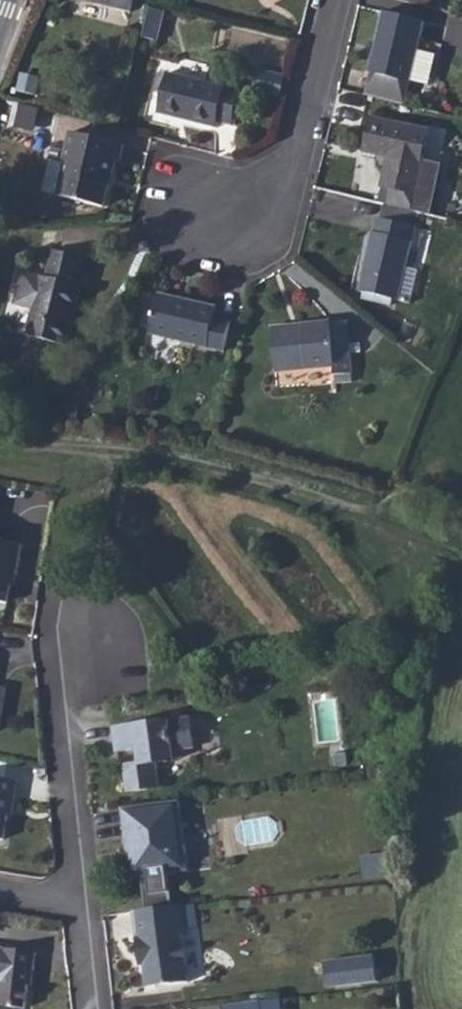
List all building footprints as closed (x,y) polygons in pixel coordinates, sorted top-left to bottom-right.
[(136,0),(76,0),(132,14),(136,0)] [(159,42),(166,13),(152,9),(145,39),(159,42)] [(426,22),(384,12),(369,73),(371,74),(411,83),(411,79),(430,84),(437,56),(418,51),(426,22)] [(169,74),(159,114),(217,129),(219,123),(233,126),(242,92),(169,74)] [(405,105),(411,83),(371,74),(366,95),(405,105)] [(37,95),(40,81),(23,76),(20,91),(37,95)] [(41,110),(22,105),(16,128),(36,132),(41,110)] [(430,131),(371,118),(363,152),(388,157),(382,188),(388,190),(385,205),(388,206),(412,212),(415,196),(420,175),(430,131)] [(125,147),(72,134),(64,164),(67,165),(59,197),(105,208),(110,186),(109,185),(115,162),(121,164),(125,147)] [(44,193),(59,197),(67,165),(64,164),(52,162),(44,193)] [(420,175),(415,196),(425,197),(430,178),(420,175)] [(388,206),(384,220),(412,227),(415,212),(412,212),(388,206)] [(384,220),(377,219),(359,291),(365,293),(378,296),(377,302),(391,306),(393,299),(398,301),(406,268),(416,228),(412,227),(384,220)] [(55,251),(48,278),(22,272),(14,304),(34,310),(27,336),(66,350),(82,287),(77,286),(84,259),(55,251)] [(419,271),(406,268),(398,301),(410,304),(419,271)] [(378,296),(365,293),(363,299),(377,302),(378,296)] [(159,294),(149,334),(224,352),(231,323),(215,319),(217,308),(159,294)] [(347,322),(331,323),(332,333),(348,332),(347,322)] [(303,332),(272,335),(276,372),(334,367),(335,375),(352,374),(348,332),(332,333),(331,323),(303,326),(303,332)] [(272,328),(272,335),(303,332),(303,326),(272,328)] [(352,374),(335,375),(336,383),(352,382),(352,374)] [(8,604),(11,585),(13,574),(17,575),(22,545),(0,541),(0,602),(8,604)] [(186,719),(114,728),(117,751),(138,749),(140,764),(141,770),(126,772),(128,792),(160,788),(157,763),(168,762),(167,751),(174,750),(189,749),(193,743),(191,724),(186,719)] [(18,782),(0,779),(0,839),(4,840),(11,797),(15,798),(18,782)] [(180,801),(121,808),(127,851),(133,850),(134,858),(128,859),(130,879),(142,878),(146,911),(173,907),(169,874),(189,872),(180,801)] [(395,879),(393,861),(374,859),(362,861),(362,864),(368,864),(370,882),(395,879)] [(186,929),(183,906),(173,907),(146,911),(137,912),(140,938),(136,938),(139,957),(142,956),(144,966),(147,988),(189,983),(182,934),(186,929)] [(16,1008),(24,1008),(26,1008),(29,985),(30,969),(34,970),(37,953),(0,949),(0,1008),(16,1008)] [(363,984),(362,971),(353,972),(355,985),(363,984)] [(355,985),(353,972),(332,974),(334,988),(355,985)]
